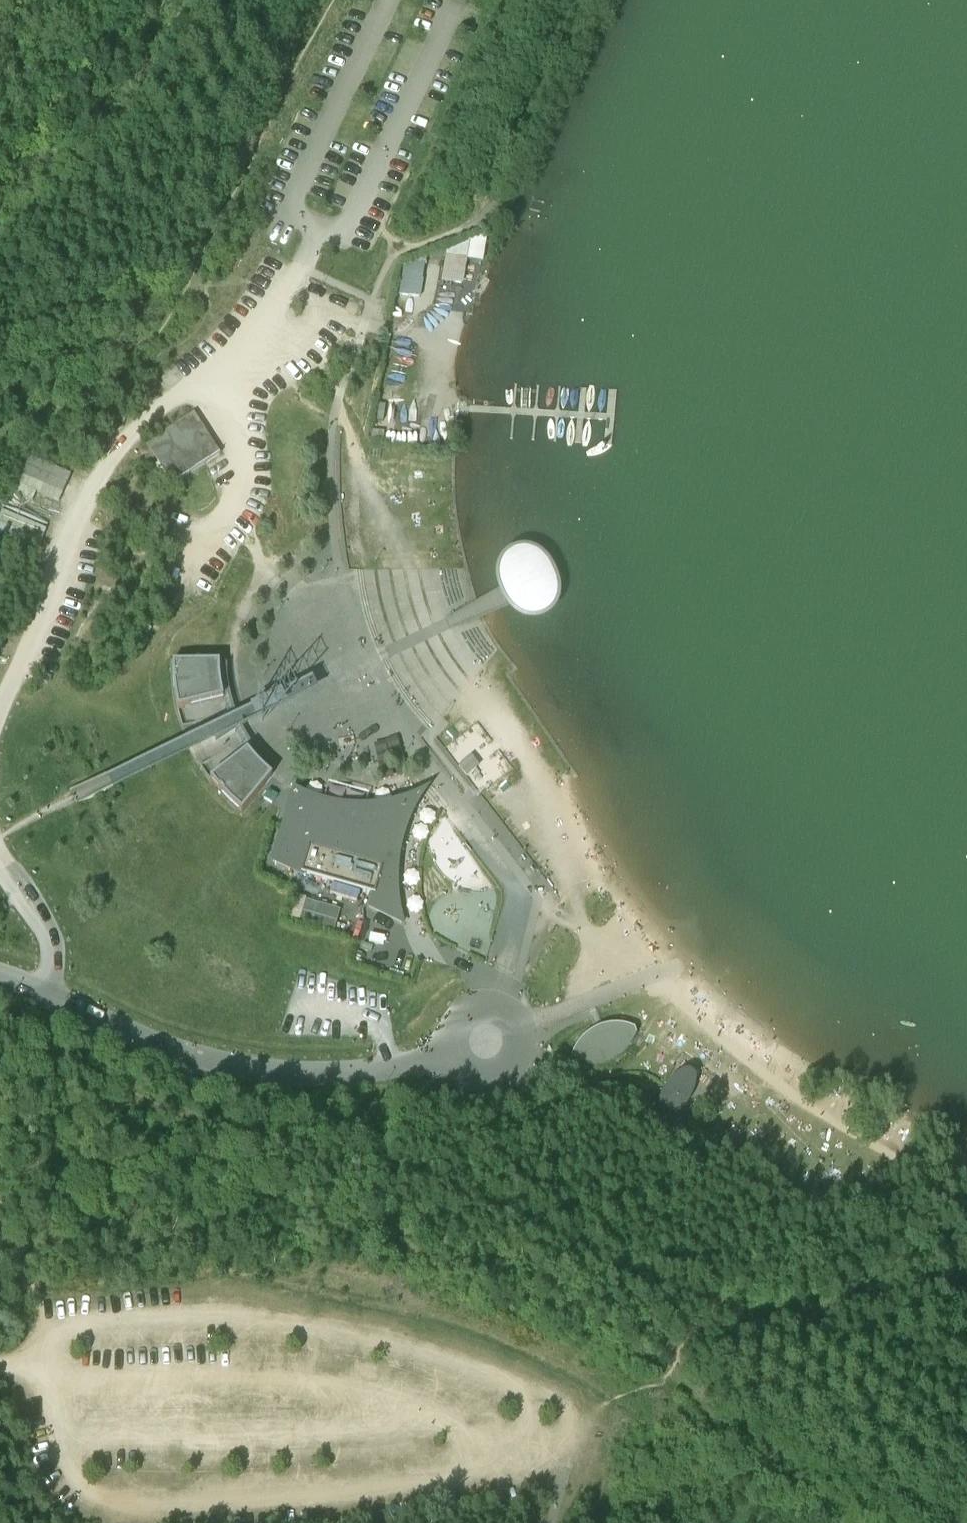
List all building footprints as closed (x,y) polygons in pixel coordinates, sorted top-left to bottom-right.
[(447,255),(441,286),(461,288),(469,248),(447,255)] [(407,273),(402,297),(422,300),(426,277),(407,273)] [(147,441),(174,483),(221,453),(194,411),(147,441)] [(27,454),(10,490),(33,500),(37,491),(58,500),(70,474),(27,454)] [(48,527),(3,506),(0,513),(0,538),(35,554),(48,527)] [(219,661),(172,660),(172,677),(174,692),(178,708),(224,696),(219,661)] [(231,803),(243,812),(272,774),(247,747),(209,778),(220,792),(231,803)] [(471,756),(459,766),(468,777),(480,767),(471,756)] [(399,827),(297,795),(287,828),(283,827),(273,858),(303,873),(304,872),(372,892),(399,901),(397,886),(397,874),(392,873),(396,863),(398,864),(398,861),(390,859),(399,827)] [(579,1041),(572,1053),(583,1058),(598,1062),(613,1058),(625,1049),(635,1038),(638,1032),(635,1025),(619,1022),(603,1024),(592,1028),(579,1041)] [(702,1081),(683,1069),(669,1091),(689,1102),(702,1081)]
